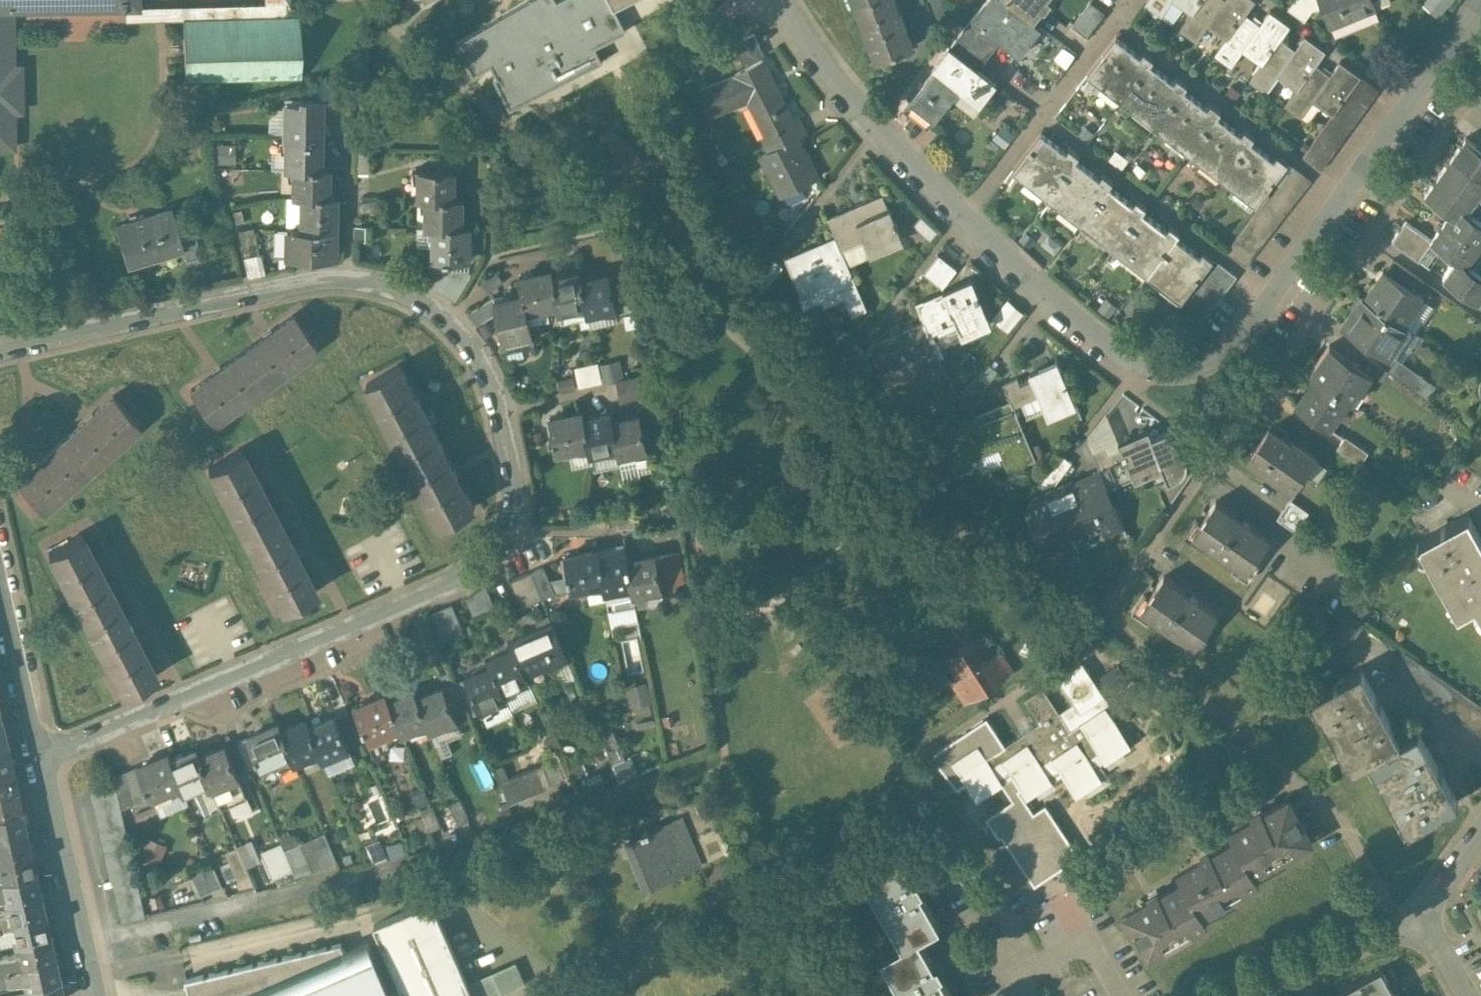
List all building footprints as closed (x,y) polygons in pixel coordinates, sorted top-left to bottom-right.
[(185,5),(186,17),(184,18),(186,80),(302,77),(299,15),(297,15),(297,16),(286,17),(286,0),(265,0),(265,3),(211,4),(185,5)] [(454,42),(475,74),(492,65),(497,75),(494,76),(510,107),(604,61),(596,45),(628,30),(616,7),(630,0),(530,0),(454,42)] [(897,0),(855,0),(877,59),(914,44),(897,0)] [(973,17),(1001,39),(1020,54),(1043,26),(1035,20),(1010,0),(986,0),(973,17)] [(1035,20),(1044,9),(1046,10),(1053,1),(1051,0),(1039,0),(1037,2),(1036,0),(1010,0),(1035,20)] [(1091,0),(1073,24),(1087,35),(1106,11),(1091,0)] [(1145,2),(1162,15),(1172,0),(1146,0),(1145,2)] [(1192,12),(1201,0),(1175,0),(1192,12)] [(1181,28),(1197,40),(1209,24),(1228,38),(1255,0),(1201,0),(1192,12),(1181,28)] [(1258,0),(1255,0),(1228,38),(1216,54),(1233,66),(1244,50),(1263,63),(1291,24),(1258,0)] [(1288,7),(1300,16),(1312,0),(1294,0),(1288,7)] [(1331,25),(1376,6),(1373,0),(1321,0),(1331,25)] [(1426,5),(1443,16),(1453,0),(1429,0),(1426,5)] [(0,7),(0,146),(12,146),(12,110),(20,110),(20,76),(12,76),(12,7),(0,7)] [(973,17),(951,45),(979,67),(1001,39),(973,17)] [(1327,50),(1291,24),(1263,63),(1251,79),(1268,91),(1279,75),(1298,88),(1327,50)] [(754,32),(733,42),(743,63),(764,53),(754,32)] [(1142,54),(1117,35),(1088,72),(1122,98),(1151,61),(1155,57),(1145,49),(1142,54)] [(951,45),(910,99),(935,118),(961,84),(983,100),(997,81),(979,67),(951,45)] [(1362,75),(1327,50),(1298,88),(1287,105),(1303,116),(1315,99),(1334,114),(1341,105),(1348,95),(1355,85),(1362,75)] [(762,59),(735,74),(749,100),(767,135),(775,131),(782,145),(799,136),(807,132),(799,116),(794,119),(762,59)] [(1176,80),(1151,61),(1122,98),(1156,124),(1185,88),(1189,83),(1179,75),(1176,80)] [(736,75),(700,90),(710,116),(749,100),(736,75)] [(1381,88),(1362,75),(1355,85),(1373,99),(1381,88)] [(1373,99),(1355,85),(1348,95),(1366,109),(1373,99)] [(1209,106),(1185,88),(1156,124),(1190,151),(1218,114),(1222,109),(1213,102),(1209,106)] [(1366,109),(1348,95),(1341,105),(1359,118),(1366,109)] [(286,139),(320,140),(321,100),(304,100),(304,105),(286,104),(286,139)] [(1359,118),(1341,105),(1334,114),(1333,115),(1352,128),(1359,118)] [(1243,133),(1218,114),(1190,151),(1223,176),(1252,139),(1255,135),(1247,128),(1243,133)] [(1352,128),(1333,115),(1327,125),(1345,138),(1352,128)] [(1345,138),(1327,125),(1320,134),(1338,147),(1345,138)] [(1042,131),(1014,168),(1048,194),(1076,157),(1080,152),(1071,145),(1067,150),(1042,131)] [(1338,147),(1320,134),(1312,145),(1331,158),(1338,147)] [(782,145),(771,150),(770,150),(763,154),(784,193),(817,176),(803,148),(805,147),(799,136),(782,145)] [(1407,219),(1393,239),(1419,258),(1432,239),(1457,257),(1444,275),(1480,300),(1480,299),(1480,272),(1468,263),(1480,245),(1480,218),(1468,209),(1480,191),(1480,146),(1478,144),(1466,136),(1426,193),(1451,211),(1432,237),(1407,219)] [(320,140),(286,139),(285,168),(293,168),(320,168),(320,167),(320,140)] [(1275,157),(1252,139),(1223,176),(1257,203),(1289,161),(1279,153),(1275,157)] [(219,142),(220,162),(236,161),(235,142),(219,142)] [(1331,158),(1312,145),(1305,155),(1323,169),(1331,158)] [(1101,176),(1076,157),(1048,194),(1082,221),(1110,183),(1114,179),(1105,172),(1101,176)] [(320,168),(293,168),(293,196),(301,196),(327,196),(328,168),(320,167),(320,168)] [(454,170),(419,169),(419,198),(427,198),(453,198),(454,170)] [(1135,203),(1110,183),(1082,221),(1115,246),(1144,210),(1148,205),(1138,198),(1135,203)] [(884,194),(829,216),(837,235),(843,249),(868,239),(872,248),(902,236),(897,224),(899,224),(896,217),(894,218),(884,194)] [(327,196),(301,196),(300,228),(332,229),(335,229),(335,196),(327,196)] [(453,198),(427,198),(427,225),(435,226),(462,226),(462,198),(453,198)] [(171,209),(136,219),(136,217),(129,219),(129,221),(116,226),(126,263),(128,263),(128,261),(179,247),(180,248),(182,247),(179,238),(171,209)] [(1168,228),(1144,210),(1115,246),(1148,272),(1177,236),(1181,231),(1172,224),(1168,228)] [(938,231),(922,216),(914,224),(930,239),(938,231)] [(462,226),(435,226),(435,258),(445,258),(445,259),(451,259),(451,258),(469,258),(470,226),(462,226)] [(253,228),(237,231),(243,257),(259,254),(253,228)] [(300,228),(291,228),(291,256),(311,256),(311,254),(332,254),(332,229),(300,228)] [(194,234),(179,238),(182,247),(186,261),(200,256),(194,234)] [(837,235),(786,256),(803,294),(818,287),(825,304),(846,295),(860,289),(843,249),(837,235)] [(1177,236),(1148,272),(1182,299),(1214,257),(1204,249),(1200,254),(1177,236)] [(958,268),(939,253),(925,271),(943,286),(958,268)] [(770,255),(752,277),(763,288),(783,263),(770,255)] [(1425,279),(1393,257),(1385,269),(1417,291),(1425,279)] [(1385,269),(1384,268),(1365,295),(1402,320),(1421,293),(1417,291),(1385,269)] [(552,269),(520,276),(524,294),(528,310),(559,303),(554,278),(552,269)] [(580,271),(554,278),(559,303),(561,311),(587,306),(581,279),(580,271)] [(609,273),(581,279),(587,306),(589,313),(617,307),(609,273)] [(973,278),(918,302),(925,320),(933,339),(988,315),(973,278)] [(620,286),(621,310),(633,309),(632,286),(620,286)] [(860,289),(846,295),(853,313),(867,307),(860,289)] [(524,294),(495,300),(505,346),(534,339),(528,310),(524,294)] [(1365,295),(1364,294),(1344,323),(1390,355),(1410,326),(1402,320),(1365,295)] [(1010,297),(993,314),(1008,328),(1025,311),(1010,297)] [(293,315),(242,351),(265,384),(277,375),(274,371),(299,353),(302,357),(316,347),(293,315)] [(925,320),(870,343),(887,384),(914,373),(920,385),(948,373),(933,339),(925,320)] [(854,340),(837,361),(850,374),(868,351),(854,340)] [(1360,363),(1331,343),(1311,371),(1349,398),(1354,401),(1374,373),(1360,363)] [(242,351),(190,389),(213,421),(228,411),(225,407),(248,390),(251,394),(265,384),(242,351)] [(1389,369),(1366,353),(1360,363),(1374,373),(1382,379),(1389,369)] [(1438,384),(1399,356),(1389,369),(1428,397),(1438,384)] [(625,357),(605,359),(607,377),(626,375),(625,357)] [(581,384),(606,381),(603,360),(578,363),(581,384)] [(402,364),(368,382),(405,453),(439,435),(432,421),(427,423),(419,408),(424,405),(418,394),(413,397),(406,383),(410,380),(402,364)] [(1061,367),(1021,384),(1027,400),(1039,395),(1046,411),(1075,399),(1061,367)] [(650,373),(620,380),(624,398),(654,391),(650,373)] [(977,375),(960,395),(971,403),(987,383),(977,375)] [(1349,398),(1318,376),(1298,404),(1329,426),(1349,398)] [(1021,384),(1017,377),(1004,382),(1011,399),(1014,405),(1027,400),(1021,384)] [(114,395),(65,436),(92,466),(105,455),(102,452),(125,432),(128,435),(140,425),(114,395)] [(1011,399),(956,422),(959,428),(948,433),(949,437),(942,440),(953,467),(974,458),(975,461),(979,459),(978,456),(999,447),(1009,469),(1036,458),(1014,405),(1011,399)] [(583,410),(551,417),(555,437),(553,437),(554,442),(556,442),(558,452),(590,445),(584,419),(583,410)] [(611,413),(584,419),(590,445),(592,453),(619,448),(613,420),(611,413)] [(648,448),(640,414),(613,420),(619,448),(620,455),(648,448)] [(1107,414),(1088,438),(1093,451),(1105,445),(1108,452),(1121,447),(1119,441),(1107,414)] [(1291,442),(1270,427),(1248,457),(1294,489),(1306,471),(1302,468),(1312,454),(1316,457),(1316,456),(1292,439),(1291,442)] [(1149,428),(1119,441),(1121,447),(1122,447),(1135,477),(1136,480),(1138,479),(1137,476),(1143,473),(1144,475),(1149,473),(1148,471),(1162,465),(1169,480),(1158,484),(1168,506),(1198,465),(1199,463),(1200,461),(1200,458),(1201,455),(1200,453),(1199,449),(1193,444),(1185,453),(1168,430),(1152,436),(1151,434),(1152,434),(1149,428)] [(439,435),(405,453),(442,522),(476,505),(468,489),(463,491),(456,478),(461,476),(455,464),(450,467),(442,453),(448,450),(439,435)] [(1369,451),(1346,435),(1338,447),(1361,462),(1369,451)] [(65,436),(17,478),(44,508),(57,497),(54,493),(77,473),(80,477),(92,466),(65,436)] [(1108,452),(1105,445),(1093,451),(1101,468),(1103,473),(1115,468),(1108,452)] [(1135,477),(1122,447),(1121,447),(1108,452),(1115,468),(1103,473),(1109,488),(1135,477)] [(243,448),(209,466),(246,536),(280,519),(272,504),(268,506),(259,491),(264,489),(259,479),(254,481),(246,467),(251,464),(243,448)] [(1061,453),(1045,474),(1056,483),(1072,461),(1061,453)] [(1101,468),(1035,496),(1025,508),(1043,549),(1055,561),(1079,551),(1071,532),(1086,525),(1090,535),(1123,521),(1109,488),(1103,473),(1101,468)] [(1056,483),(1045,474),(1034,487),(1035,488),(1038,484),(1041,487),(1056,483)] [(1291,497),(1278,517),(1296,530),(1310,510),(1291,497)] [(1271,537),(1217,499),(1193,533),(1247,571),(1271,537)] [(1419,539),(1443,582),(1448,580),(1464,609),(1480,599),(1480,533),(1469,512),(1419,539)] [(288,534),(280,519),(246,536),(283,607),(317,589),(309,573),(305,575),(298,562),(302,560),(296,549),(291,551),(283,536),(288,534)] [(95,566),(87,551),(91,548),(83,532),(48,551),(86,621),(120,603),(112,588),(108,590),(101,576),(105,574),(99,563),(95,566)] [(598,549),(567,555),(571,575),(569,575),(570,581),(571,581),(573,590),(605,584),(599,556),(598,549)] [(626,551),(599,556),(605,584),(606,591),(633,586),(628,559),(626,551)] [(678,552),(656,556),(661,585),(684,581),(678,552)] [(655,554),(628,559),(633,586),(635,594),(662,588),(656,556),(655,554)] [(556,592),(544,564),(531,570),(543,597),(556,592)] [(531,570),(510,579),(522,606),(543,597),(531,570)] [(1219,612),(1165,574),(1141,609),(1195,646),(1219,612)] [(467,594),(475,612),(497,602),(489,584),(467,594)] [(453,602),(435,610),(443,627),(461,619),(453,602)] [(120,603),(86,621),(123,691),(157,673),(149,658),(145,660),(138,646),(142,644),(136,633),(132,635),(124,621),(129,619),(120,603)] [(1346,608),(1325,638),(1345,652),(1365,622),(1346,608)] [(550,613),(536,619),(540,628),(512,640),(515,647),(526,672),(568,654),(550,613)] [(984,635),(947,658),(959,676),(954,679),(967,699),(1013,670),(1001,650),(996,653),(984,635)] [(515,647),(490,657),(494,665),(504,689),(529,678),(526,672),(515,647)] [(1464,691),(1406,650),(1392,670),(1450,711),(1464,691)] [(1041,722),(1006,745),(987,717),(931,753),(958,787),(967,781),(973,789),(981,784),(986,792),(1002,781),(1013,799),(986,816),(999,837),(1002,835),(1035,885),(1081,855),(1046,803),(1034,811),(1019,789),(1030,781),(1036,790),(1063,772),(1072,785),(1080,780),(1085,788),(1103,777),(1096,768),(1123,750),(1118,741),(1126,736),(1107,707),(1111,704),(1082,661),(1058,677),(1074,702),(1060,712),(1044,686),(1026,698),(1041,722)] [(944,661),(932,667),(940,683),(952,677),(944,661)] [(494,665),(467,676),(481,708),(507,697),(504,689),(494,665)] [(1362,666),(1312,693),(1335,736),(1340,734),(1356,762),(1374,753),(1401,738),(1362,666)] [(635,711),(654,709),(651,680),(633,681),(635,711)] [(457,681),(444,687),(455,712),(468,707),(457,681)] [(444,687),(418,698),(428,722),(432,730),(458,718),(455,712),(444,687)] [(415,690),(389,701),(400,725),(403,733),(428,722),(418,698),(415,690)] [(1464,691),(1450,711),(1480,732),(1480,703),(1464,691)] [(386,693),(356,706),(364,723),(362,724),(364,729),(367,728),(371,738),(400,725),(389,701),(386,693)] [(336,715),(310,726),(321,751),(324,758),(350,747),(336,715)] [(283,729),(282,730),(296,762),(321,751),(310,726),(307,719),(283,729)] [(279,722),(249,735),(249,736),(257,753),(256,753),(258,758),(259,758),(261,764),(268,779),(279,774),(281,768),(296,762),(282,730),(283,729),(279,722)] [(400,725),(371,738),(376,751),(389,746),(392,737),(402,733),(406,744),(408,744),(403,733),(400,725)] [(627,756),(615,728),(602,733),(614,762),(627,756)] [(1458,800),(1419,728),(1401,738),(1374,753),(1390,782),(1385,784),(1409,827),(1458,800)] [(249,736),(238,741),(250,768),(261,764),(259,758),(258,758),(256,753),(257,753),(249,736)] [(227,745),(200,756),(211,781),(214,788),(240,777),(227,745)] [(0,747),(0,768),(9,766),(4,746),(0,747)] [(197,749),(172,760),(182,783),(186,791),(211,781),(200,756),(197,749)] [(168,751),(138,764),(146,783),(145,783),(146,787),(148,786),(152,796),(182,783),(172,760),(168,751)] [(557,784),(548,762),(537,767),(546,788),(557,784)] [(0,768),(0,791),(14,788),(9,766),(0,768)] [(537,767),(526,772),(535,793),(546,788),(537,767)] [(116,785),(93,790),(123,921),(146,915),(116,785)] [(0,791),(0,813),(19,809),(14,788),(0,791)] [(234,801),(240,818),(257,812),(251,795),(234,801)] [(1293,797),(1233,829),(1239,841),(1256,874),(1317,842),(1293,797)] [(461,798),(451,802),(460,824),(470,819),(461,798)] [(433,805),(422,809),(431,830),(442,825),(433,805)] [(0,813),(0,836),(23,830),(19,809),(0,813)] [(681,815),(651,828),(650,825),(644,828),(645,830),(631,836),(645,869),(671,858),(676,870),(700,860),(690,837),(681,815)] [(727,823),(690,837),(700,860),(703,867),(734,855),(727,823)] [(0,836),(0,858),(28,852),(23,830),(0,836)] [(326,831),(301,842),(312,868),(313,870),(338,860),(326,831)] [(140,858),(159,865),(167,841),(148,834),(140,858)] [(1239,841),(1179,873),(1186,885),(1203,917),(1264,886),(1256,874),(1239,841)] [(301,842),(285,849),(297,875),(312,868),(301,842)] [(251,875),(238,846),(227,851),(239,880),(251,875)] [(899,851),(863,871),(904,943),(883,955),(906,995),(954,995),(941,973),(943,973),(937,963),(936,964),(920,936),(941,924),(921,889),(923,888),(917,879),(916,880),(899,851)] [(0,858),(0,873),(1,879),(33,872),(28,852),(0,858)] [(202,894),(224,885),(214,863),(192,872),(202,894)] [(33,872),(1,879),(4,892),(6,901),(38,893),(33,872)] [(1186,885),(1125,917),(1150,963),(1210,931),(1203,917),(1186,885)] [(38,893),(6,901),(9,911),(11,921),(42,914),(38,893)] [(375,924),(407,995),(475,995),(433,899),(375,924)] [(0,913),(0,924),(11,921),(9,911),(0,913)] [(42,914),(11,921),(13,932),(16,943),(47,936),(42,914)] [(0,924),(0,935),(13,932),(11,921),(0,924)] [(47,936),(16,943),(18,953),(21,964),(52,957),(47,936)] [(371,940),(346,951),(243,995),(395,995),(371,940)] [(186,978),(190,995),(243,995),(346,951),(342,941),(186,978)] [(18,953),(10,955),(9,951),(3,952),(7,967),(21,964),(18,953)] [(52,957),(21,964),(24,978),(25,985),(57,978),(52,957)] [(0,968),(0,984),(24,978),(21,964),(7,967),(0,968)] [(473,983),(478,995),(504,995),(527,986),(517,964),(473,983)] [(1386,973),(1344,995),(1399,995),(1386,973)] [(25,985),(27,992),(28,995),(61,995),(57,978),(25,985)]
